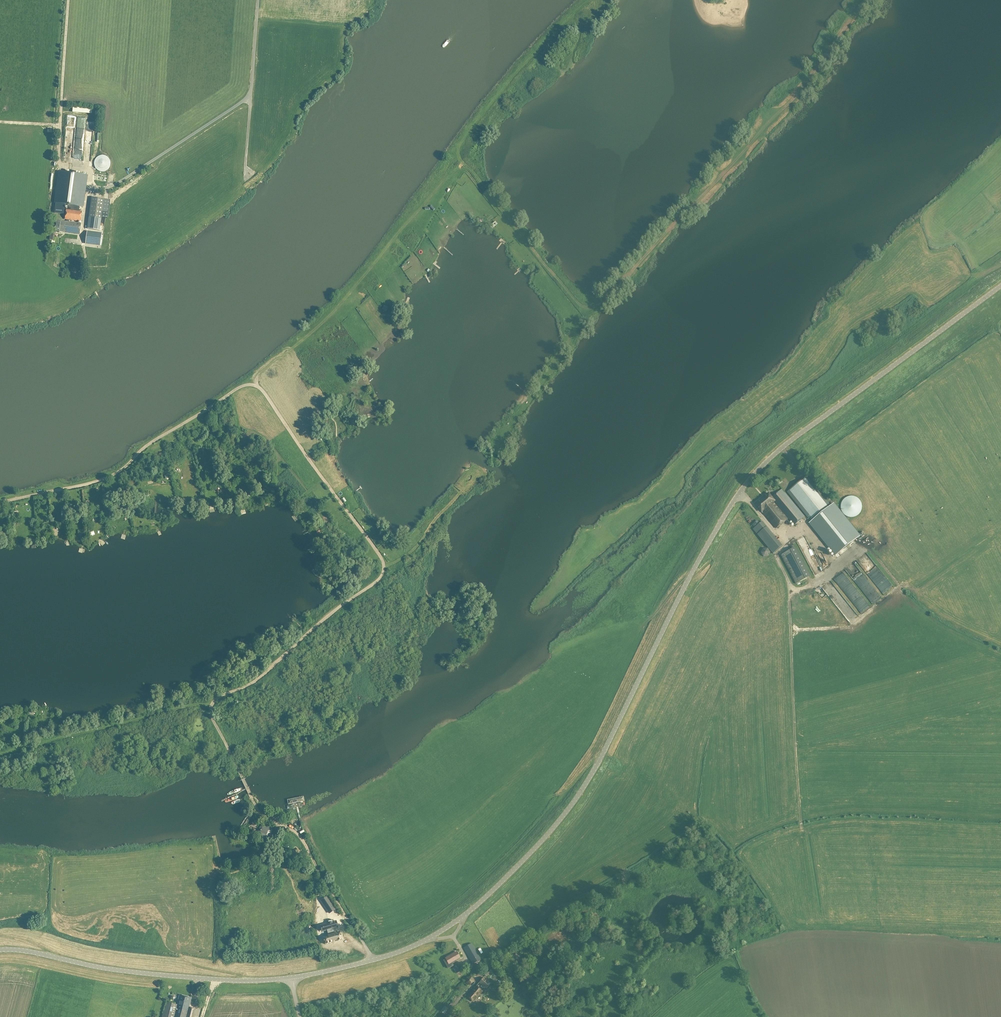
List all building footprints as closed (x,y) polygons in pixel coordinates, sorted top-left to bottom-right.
[(86,152),(87,115),(78,114),(78,124),(68,124),(67,151),(68,151),(67,155),(74,155),(74,151),(86,152)] [(55,202),(56,203),(55,212),(63,214),(65,204),(68,204),(67,209),(79,211),(79,206),(83,206),(87,175),(86,175),(60,171),(59,171),(55,202)] [(92,197),(87,228),(99,230),(104,199),(92,197)] [(82,211),(79,211),(67,209),(66,209),(65,219),(67,219),(66,221),(55,220),(54,230),(55,230),(55,232),(58,232),(58,231),(79,234),(81,223),(69,221),(69,219),(80,221),(82,211)] [(100,245),(100,241),(101,233),(87,231),(85,243),(100,245)] [(831,506),(809,478),(807,476),(787,491),(811,521),(831,506)] [(772,497),(775,501),(795,525),(805,516),(782,489),(772,497)] [(775,501),(772,497),(769,493),(756,504),(762,512),(763,511),(776,528),(788,519),(774,502),(775,501)] [(841,509),(842,512),(844,514),(847,516),(850,517),(853,517),(856,516),(859,515),(861,512),(862,510),(863,506),(863,503),(862,500),(859,497),(857,495),(853,494),(850,494),(847,495),(844,497),(842,499),(841,502),(840,505),(841,509)] [(833,504),(831,506),(811,521),(809,523),(835,555),(859,536),(833,504)] [(762,521),(753,529),(773,553),(782,546),(762,521)] [(810,560),(817,558),(816,555),(808,536),(802,538),(810,560)] [(761,553),(764,557),(769,556),(770,551),(767,547),(762,548),(761,553)] [(796,583),(811,576),(796,547),(781,555),(796,583)] [(859,581),(866,575),(855,563),(849,568),(859,581)] [(835,585),(828,590),(851,619),(858,614),(835,585)] [(852,594),(863,611),(872,605),(860,589),(852,594)] [(812,608),(809,598),(802,600),(805,610),(812,608)] [(304,801),(303,795),(287,798),(288,804),(304,801)] [(243,807),(241,810),(248,815),(250,812),(243,807)] [(263,826),(259,834),(267,837),(270,831),(271,832),(272,830),(263,826)] [(327,904),(330,902),(326,896),(321,900),(329,913),(332,911),(327,904)] [(328,923),(322,925),(320,925),(322,931),(324,930),(326,930),(328,936),(332,935),(336,933),(335,927),(338,927),(336,921),(333,922),(332,919),(328,921),(328,923)] [(336,933),(332,935),(328,936),(323,937),(325,944),(335,941),(334,940),(337,940),(338,941),(342,939),(340,932),(336,933)] [(472,943),(464,948),(473,963),(481,959),(472,943)] [(343,949),(345,954),(358,949),(356,944),(343,949)] [(531,955),(529,951),(532,949),(530,945),(522,950),(525,954),(526,953),(528,957),(531,955)] [(446,958),(449,964),(460,958),(457,951),(446,958)] [(521,956),(516,953),(512,957),(514,961),(519,961),(521,956)] [(479,982),(477,986),(476,985),(467,996),(473,1001),(483,991),(485,988),(486,988),(491,983),(484,977),(479,982)] [(571,984),(567,983),(561,981),(559,987),(569,990),(571,984)] [(189,1007),(191,997),(179,995),(177,1004),(166,1002),(162,1016),(193,1016),(195,1009),(189,1007)] [(445,1005),(440,1012),(444,1015),(449,1008),(445,1005)]
